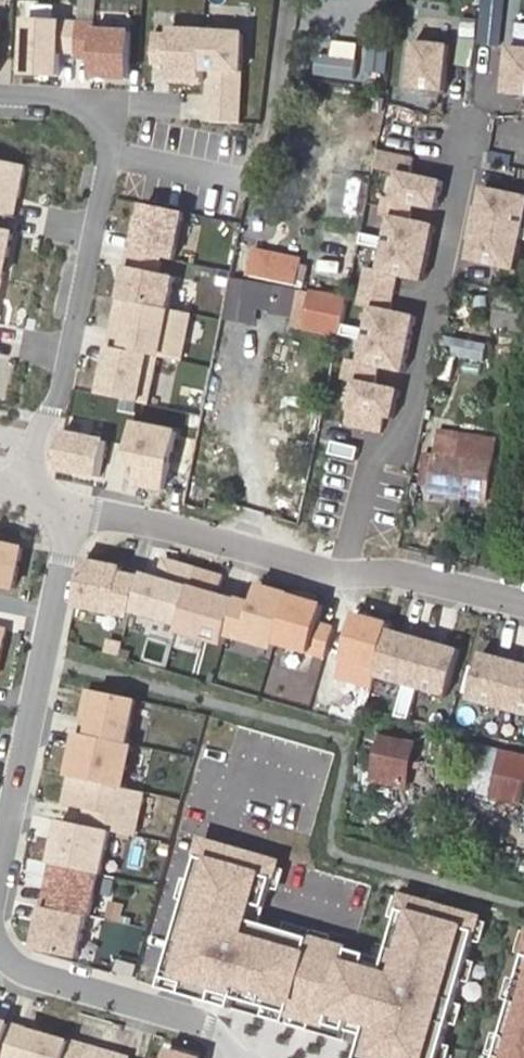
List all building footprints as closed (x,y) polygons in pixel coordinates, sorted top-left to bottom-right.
[(78,53),(79,23),(28,21),(25,75),(59,76),(60,52),(78,53)] [(131,80),(133,32),(96,31),(96,24),(79,23),(78,53),(77,58),(94,59),(93,78),(131,80)] [(203,84),(204,70),(206,32),(206,31),(171,29),(171,35),(155,34),(153,64),(169,65),(168,82),(203,84)] [(240,124),(245,34),(206,32),(204,70),(215,71),(214,98),(211,98),(210,122),(240,124)] [(453,45),(416,41),(411,88),(448,92),(453,45)] [(511,46),(506,92),(523,94),(523,48),(511,46)] [(339,58),(337,80),(373,83),(375,61),(339,58)] [(404,380),(416,324),(391,319),(398,284),(423,289),(435,233),(409,228),(412,213),(436,218),(441,188),(409,182),(412,166),(375,159),(372,175),(402,181),(396,208),(387,206),(383,223),(393,225),(381,278),(368,275),(361,313),(374,315),(362,371),(349,368),(345,389),(359,392),(350,435),(382,441),(386,425),(394,427),(400,397),(375,392),(379,375),(404,380)] [(7,215),(11,196),(20,198),(27,166),(0,160),(0,214),(7,215)] [(319,217),(360,226),(368,193),(327,183),(319,217)] [(484,190),(481,210),(475,209),(469,243),(475,245),(472,264),(521,272),(523,254),(523,197),(484,190)] [(16,217),(20,198),(11,196),(7,215),(9,215),(16,217)] [(186,213),(147,205),(144,221),(139,220),(132,252),(163,258),(177,261),(186,213)] [(13,233),(6,231),(9,215),(7,215),(0,214),(0,277),(1,278),(4,278),(13,233)] [(163,258),(132,252),(122,299),(171,309),(178,277),(160,274),(163,258)] [(304,263),(255,254),(254,261),(303,271),(304,263)] [(299,292),(303,271),(254,261),(249,282),(299,292)] [(232,323),(240,285),(232,284),(225,322),(232,323)] [(348,308),(240,285),(232,323),(255,328),(258,315),(299,323),(297,333),(341,342),(348,308)] [(182,361),(192,314),(171,309),(122,299),(119,316),(125,317),(122,330),(116,329),(113,347),(159,357),(182,361)] [(122,330),(125,317),(119,316),(116,329),(122,330)] [(487,360),(490,341),(447,335),(440,377),(454,379),(457,356),(487,360)] [(150,405),(159,357),(113,347),(103,395),(150,405)] [(167,489),(179,432),(136,423),(125,481),(167,489)] [(441,431),(432,492),(490,501),(495,464),(459,459),(462,434),(441,431)] [(108,442),(65,433),(57,469),(101,477),(108,442)] [(359,460),(362,448),(335,441),(332,454),(359,460)] [(0,543),(0,585),(16,588),(24,548),(0,543)] [(91,558),(78,602),(132,618),(134,611),(143,579),(128,575),(130,569),(91,558)] [(143,579),(134,611),(181,625),(197,569),(166,560),(160,580),(150,577),(149,580),(143,579)] [(229,633),(239,600),(220,595),(225,577),(197,569),(181,625),(179,631),(226,645),(229,633)] [(229,633),(277,647),(291,595),(260,586),(255,605),(239,600),(229,633)] [(456,700),(468,652),(449,647),(451,641),(417,632),(415,638),(396,633),(383,681),(413,689),(404,719),(419,723),(427,693),(456,700)] [(510,653),(509,659),(489,654),(485,671),(478,669),(471,695),(479,697),(477,703),(523,714),(523,657),(510,653)] [(86,719),(83,734),(129,744),(138,700),(89,690),(83,718),(86,719)] [(83,734),(80,734),(71,777),(124,788),(133,745),(129,744),(83,734)] [(405,787),(412,762),(416,763),(421,746),(387,736),(375,778),(405,787)] [(523,786),(523,757),(479,746),(469,787),(521,800),(523,786)] [(71,777),(65,805),(88,809),(94,811),(91,827),(112,831),(136,836),(145,792),(124,788),(71,777)] [(91,827),(94,811),(88,809),(85,825),(91,827)] [(85,825),(62,821),(53,864),(101,874),(103,874),(112,831),(91,827),(85,825)] [(204,845),(162,987),(219,1003),(222,993),(366,1035),(359,1057),(440,1057),(481,919),(407,898),(388,963),(259,925),(276,866),(204,845)] [(53,864),(44,907),(88,916),(92,917),(101,874),(53,864)] [(88,916),(44,907),(35,950),(79,959),(88,916)] [(497,1057),(523,1057),(523,960),(497,1057)] [(135,979),(138,967),(119,962),(115,974),(135,979)] [(0,1021),(0,1027),(10,1030),(12,1025),(0,1021)] [(73,1042),(12,1025),(10,1030),(2,1057),(69,1057),(73,1042)] [(10,1030),(0,1027),(0,1057),(2,1057),(10,1030)] [(73,1042),(69,1057),(128,1057),(73,1042)]
